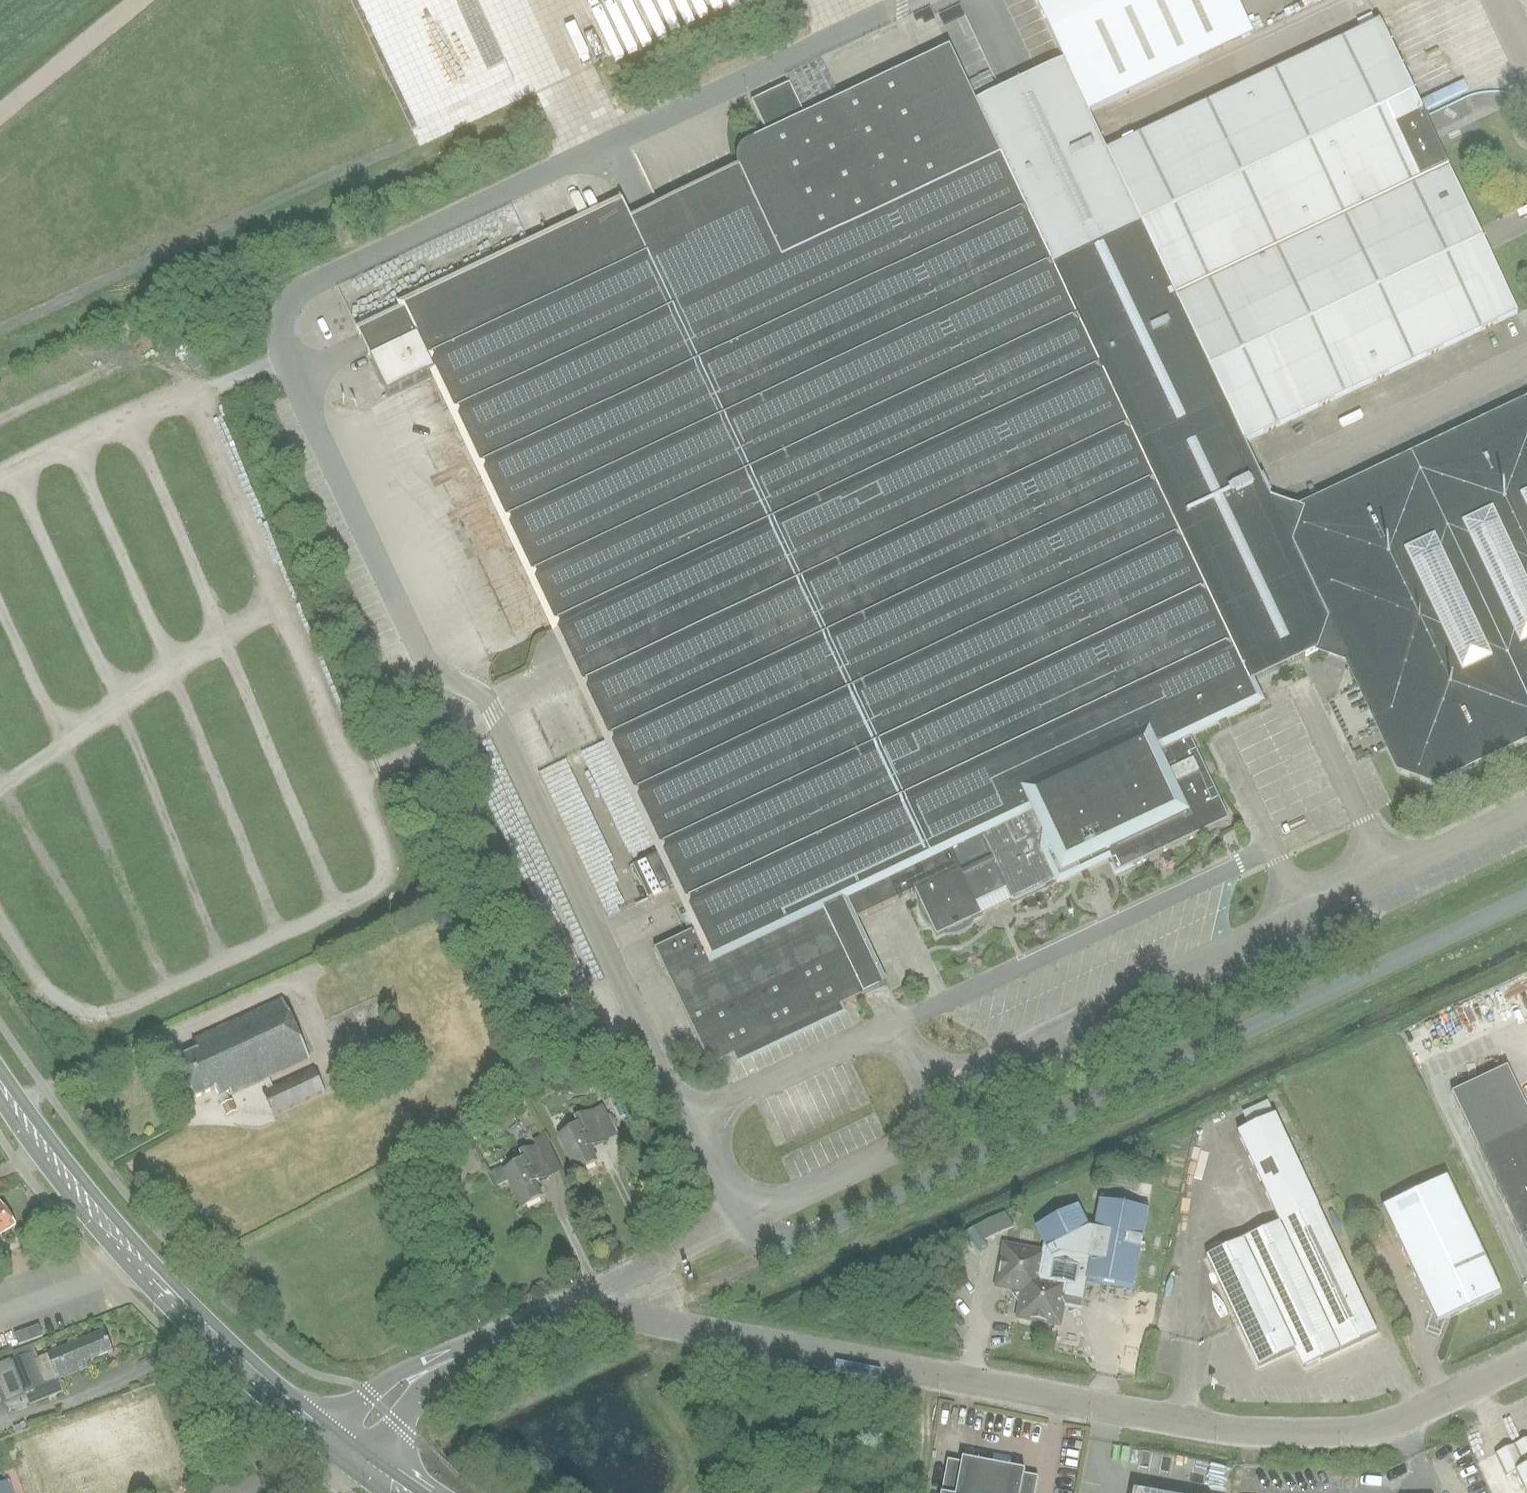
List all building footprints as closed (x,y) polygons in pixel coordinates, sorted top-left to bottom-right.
[(1065,60),(1091,114),(1203,60),(1174,0),(1036,0),(1065,60)] [(357,328),(359,333),(369,354),(371,358),(389,395),(400,390),(433,375),(553,628),(555,632),(564,652),(580,686),(660,853),(631,867),(647,900),(675,886),(696,930),(653,950),(700,1049),(708,1068),(720,1063),(731,1057),(843,1004),(852,1000),(862,995),(864,994),(865,994),(885,984),(854,919),(902,896),(903,896),(913,891),(916,890),(920,899),(920,900),(920,901),(919,902),(919,903),(919,904),(919,905),(920,906),(920,907),(920,908),(920,909),(920,910),(921,911),(921,912),(921,913),(921,914),(922,914),(922,915),(923,916),(923,917),(924,918),(925,919),(925,920),(926,921),(927,922),(928,923),(929,924),(930,924),(930,925),(931,925),(932,926),(933,927),(937,935),(946,931),(947,931),(948,931),(950,931),(951,931),(952,931),(953,931),(954,930),(955,930),(956,930),(958,929),(959,929),(960,929),(961,928),(962,928),(963,927),(964,927),(965,926),(966,925),(967,925),(968,924),(969,923),(969,922),(970,922),(971,921),(972,920),(973,919),(973,918),(980,915),(975,904),(1004,890),(1010,903),(1011,903),(1072,874),(1096,863),(1107,857),(1110,864),(1108,865),(1113,876),(1132,867),(1131,865),(1227,820),(1186,734),(1201,727),(1216,720),(1256,701),(1247,683),(1277,669),(1302,657),(1315,650),(1346,660),(1347,663),(1398,769),(1431,781),(1526,736),(1526,402),(1302,509),(1268,498),(1242,442),(1515,313),(1486,252),(1475,230),(1437,149),(1433,142),(1430,134),(1423,120),(1377,22),(1352,34),(1251,82),(1134,137),(1108,149),(1091,114),(1065,60),(973,104),(947,48),(805,115),(790,83),(752,101),(767,133),(749,142),(746,143),(746,144),(745,144),(744,145),(743,145),(743,146),(742,146),(742,147),(741,147),(741,148),(740,149),(740,150),(739,150),(739,151),(738,152),(738,153),(738,154),(737,155),(737,156),(737,157),(737,158),(737,159),(737,160),(737,161),(740,168),(657,207),(633,218),(624,201),(598,213),(380,317),(357,328)] [(1244,58),(1253,78),(1292,61),(1283,41),(1244,58)] [(273,1087),(269,1079),(311,1060),(283,999),(193,1040),(198,1051),(177,1061),(194,1099),(216,1089),(228,1116),(239,1111),(233,1099),(231,1101),(227,1093),(230,1092),(232,1096),(263,1082),(267,1090),(262,1093),(275,1119),(326,1096),(313,1068),(273,1087)] [(1453,1093),(1461,1112),(1526,1250),(1526,1108),(1517,1086),(1508,1067),(1453,1093)] [(591,1149),(607,1142),(593,1112),(576,1120),(580,1127),(559,1136),(577,1174),(598,1164),(591,1149)] [(1281,1224),(1208,1258),(1260,1368),(1296,1351),(1304,1369),(1378,1335),(1318,1206),(1276,1116),(1239,1134),(1281,1224)] [(536,1184),(551,1177),(537,1147),(521,1154),(524,1162),(504,1171),(521,1209),(543,1199),(536,1184)] [(1438,1324),(1503,1293),(1448,1178),(1383,1208),(1438,1324)] [(16,1224),(0,1200),(0,1235),(16,1224)] [(1128,1206),(1102,1202),(1096,1234),(1087,1280),(1088,1280),(1135,1289),(1149,1210),(1128,1206)] [(1046,1254),(1006,1246),(998,1286),(1013,1289),(1022,1303),(1019,1318),(1059,1325),(1063,1309),(1064,1309),(1064,1308),(1082,1304),(1082,1305),(1083,1305),(1088,1280),(1087,1280),(1096,1234),(1090,1233),(1078,1207),(1037,1228),(1047,1249),(1046,1254)] [(19,1346),(43,1337),(39,1326),(15,1335),(19,1346)] [(14,1362),(13,1359),(0,1364),(0,1386),(6,1401),(24,1394),(25,1396),(46,1387),(45,1385),(59,1380),(89,1367),(86,1362),(113,1351),(105,1331),(49,1355),(40,1358),(35,1345),(13,1354),(16,1361),(14,1362)] [(1496,1455),(1506,1477),(1516,1473),(1525,1492),(1526,1492),(1526,1440),(1496,1455)] [(945,1482),(943,1492),(1036,1492),(1039,1478),(1025,1475),(1025,1472),(963,1460),(962,1464),(948,1462),(945,1482)] [(11,1476),(0,1480),(0,1492),(16,1492),(11,1476)]
